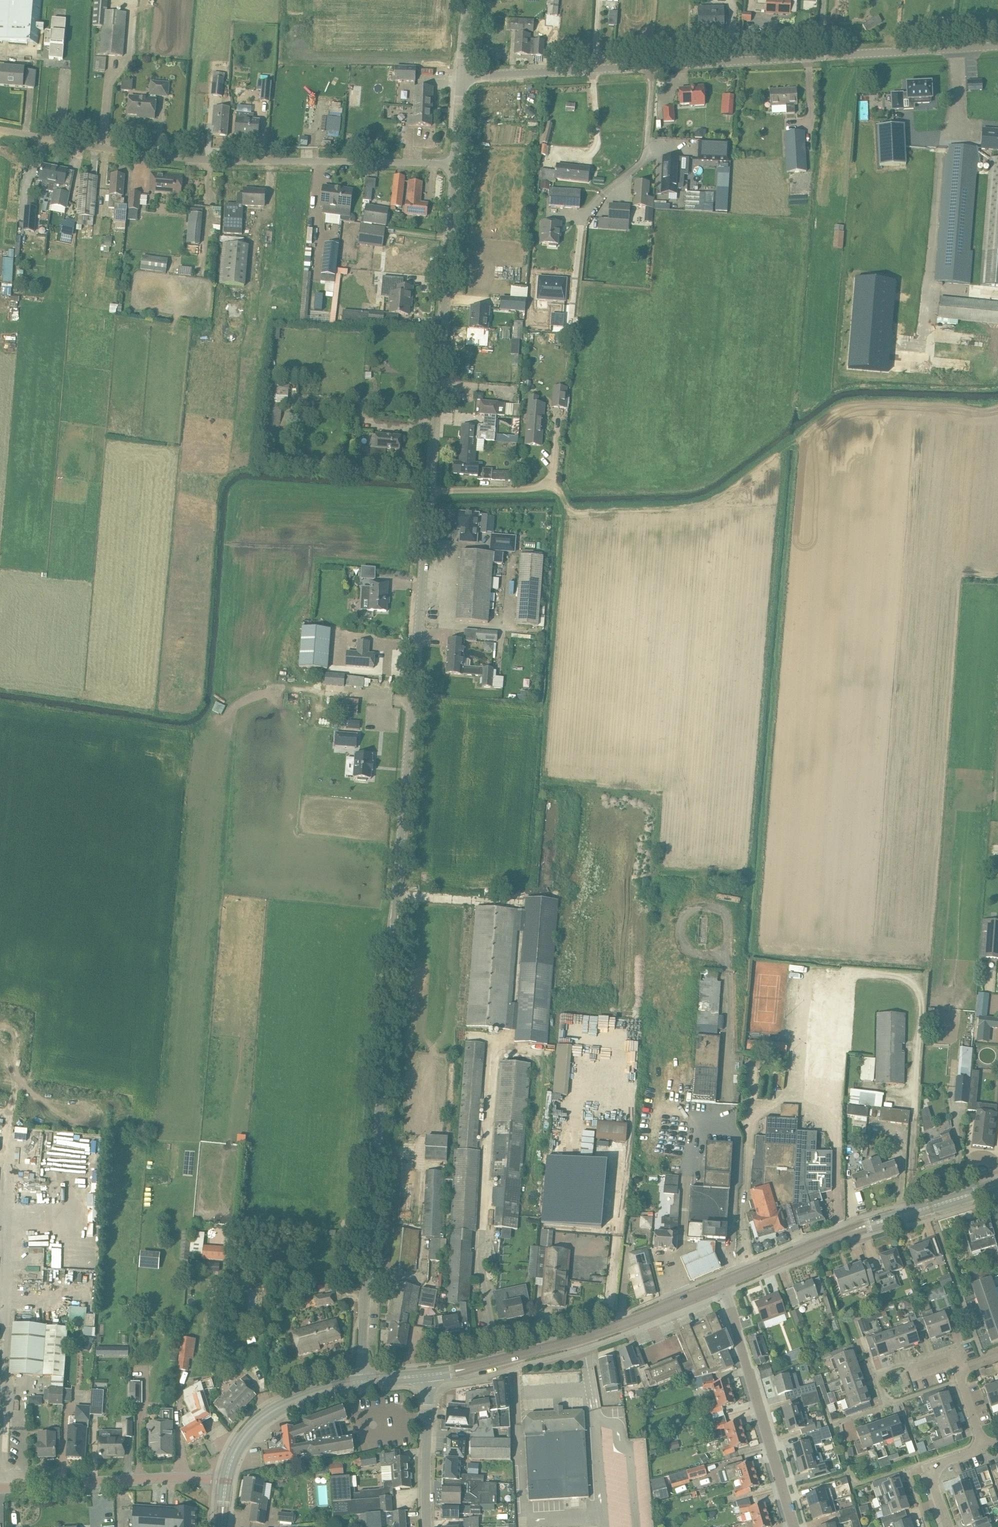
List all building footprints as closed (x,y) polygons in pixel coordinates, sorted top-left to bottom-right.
[(38,44),(41,0),(0,0),(0,41),(38,44)] [(95,7),(94,26),(103,26),(104,12),(105,0),(96,0),(95,7)] [(548,15),(558,16),(559,0),(550,0),(548,15)] [(756,10),(766,11),(766,13),(780,14),(790,14),(790,13),(790,12),(797,13),(798,0),(792,0),(756,0),(756,10)] [(724,7),(699,8),(699,29),(715,28),(715,30),(724,30),(724,26),(726,25),(726,26),(727,26),(727,17),(724,17),(724,7)] [(126,13),(104,12),(103,26),(101,54),(123,56),(126,13)] [(46,31),(45,45),(50,45),(49,58),(63,59),(66,19),(53,18),(52,31),(46,31)] [(534,21),(507,20),(506,30),(533,32),(534,21)] [(868,21),(863,24),(866,31),(871,28),(868,21)] [(542,37),(551,38),(552,22),(542,22),(542,37)] [(530,35),(516,34),(515,54),(529,55),(529,54),(535,54),(535,55),(543,56),(544,41),(530,40),(530,35)] [(396,66),(395,80),(415,81),(416,67),(396,66)] [(1,68),(0,79),(0,85),(23,87),(26,87),(26,88),(34,88),(36,71),(27,70),(25,70),(1,68)] [(225,74),(214,72),(212,95),(222,96),(225,74)] [(271,82),(258,81),(257,90),(261,91),(260,102),(270,102),(271,82)] [(967,81),(968,90),(982,89),(982,81),(967,81)] [(169,84),(152,83),(150,99),(130,97),(128,114),(143,115),(142,117),(155,118),(157,95),(168,96),(169,84)] [(932,99),(931,83),(930,83),(908,84),(907,84),(907,86),(908,94),(907,94),(903,94),(903,100),(911,100),(913,100),(914,104),(930,103),(930,99),(932,99)] [(705,105),(704,86),(697,87),(697,88),(680,89),(680,105),(698,104),(698,106),(705,105)] [(433,88),(415,87),(414,116),(408,116),(408,125),(431,126),(433,88)] [(797,99),(796,89),(770,91),(771,106),(786,105),(786,115),(794,114),(794,104),(797,104),(797,99)] [(903,93),(892,94),(892,99),(892,110),(903,109),(903,100),(903,94),(903,93)] [(734,96),(726,95),(724,114),(733,115),(734,96)] [(331,104),(330,135),(343,135),(343,104),(331,104)] [(213,124),(215,124),(214,135),(227,136),(229,108),(214,107),(213,124)] [(537,113),(529,107),(524,113),(532,119),(537,113)] [(674,121),(673,107),(663,108),(664,122),(674,121)] [(254,114),(237,113),(235,135),(259,137),(260,120),(253,120),(254,114)] [(552,124),(548,123),(543,143),(548,144),(552,124)] [(906,165),(904,125),(878,126),(880,166),(906,165)] [(695,134),(695,138),(703,138),(703,130),(699,129),(695,134)] [(982,149),(997,150),(997,130),(983,129),(982,149)] [(804,132),(784,133),(786,172),(788,172),(789,172),(806,171),(804,132)] [(699,160),(729,162),(730,143),(699,142),(699,160)] [(971,284),(973,251),(970,251),(977,166),(980,167),(981,156),(978,156),(979,149),(976,148),(949,146),(948,155),(946,155),(945,154),(935,281),(928,365),(964,368),(971,284)] [(19,151),(18,161),(28,162),(29,152),(19,151)] [(662,193),(677,194),(677,189),(680,189),(683,186),(684,175),(681,172),(678,172),(679,158),(664,157),(662,193)] [(990,158),(980,285),(973,369),(997,371),(997,159),(990,158)] [(55,192),(55,189),(70,192),(71,186),(64,185),(67,169),(43,165),(40,181),(48,182),(46,190),(54,192),(52,205),(67,208),(69,195),(55,192)] [(590,168),(557,165),(556,171),(541,169),(540,180),(555,182),(556,178),(588,182),(590,168)] [(183,176),(151,173),(150,190),(182,193),(183,176)] [(108,174),(107,182),(111,183),(111,184),(110,196),(109,202),(109,208),(115,209),(114,223),(116,223),(116,228),(125,229),(126,224),(127,205),(124,205),(125,199),(122,199),(122,196),(123,196),(124,185),(125,175),(108,174)] [(863,175),(848,355),(888,358),(903,178),(863,175)] [(80,185),(78,216),(94,217),(96,187),(97,177),(81,176),(80,185)] [(405,177),(395,176),(391,206),(401,207),(405,177)] [(421,203),(422,183),(409,181),(408,201),(407,201),(405,214),(427,216),(428,204),(421,203)] [(541,182),(541,189),(549,190),(550,182),(541,182)] [(636,183),(634,207),(644,207),(647,207),(651,208),(653,208),(654,198),(652,198),(648,198),(648,194),(649,184),(636,183)] [(349,214),(352,190),(324,187),(321,206),(325,206),(323,214),(341,216),(341,219),(342,221),(354,222),(355,221),(355,219),(355,217),(353,215),(349,214)] [(717,187),(715,211),(727,212),(729,188),(717,187)] [(371,201),(373,189),(365,188),(364,200),(370,201),(371,201)] [(237,204),(237,206),(264,207),(265,191),(252,190),(252,189),(244,189),(244,194),(237,194),(237,204)] [(581,191),(550,189),(549,206),(580,208),(581,191)] [(141,193),(130,192),(128,209),(129,209),(128,219),(137,220),(138,210),(139,210),(141,193)] [(695,206),(695,211),(704,212),(713,213),(713,206),(704,206),(705,193),(700,193),(699,206),(695,206)] [(363,200),(361,224),(364,224),(364,222),(367,205),(369,206),(370,201),(364,200),(363,200)] [(654,201),(653,209),(669,210),(670,204),(666,204),(666,202),(654,201)] [(237,204),(226,204),(224,234),(242,235),(242,234),(241,234),(242,209),(237,208),(237,206),(237,204)] [(364,222),(386,225),(389,209),(369,206),(367,205),(364,222)] [(610,205),(609,220),(608,229),(627,231),(627,221),(629,221),(630,206),(610,205)] [(36,207),(26,207),(24,231),(34,231),(36,207)] [(203,214),(190,213),(187,243),(199,244),(203,214)] [(76,221),(67,219),(64,232),(73,234),(76,221)] [(562,223),(542,222),(540,244),(549,244),(549,247),(556,247),(556,245),(558,245),(559,232),(561,232),(562,223)] [(382,231),(361,228),(359,243),(383,246),(385,231),(382,231)] [(846,248),(846,231),(836,231),(836,247),(846,248)] [(113,238),(105,237),(104,247),(111,247),(113,238)] [(248,246),(223,244),(220,284),(244,286),(248,246)] [(339,246),(325,244),(322,273),(336,274),(336,271),(337,269),(339,246)] [(168,259),(143,255),(141,269),(166,273),(168,259)] [(3,277),(3,283),(12,283),(14,260),(9,259),(0,259),(0,277),(3,277)] [(192,268),(179,267),(178,275),(191,276),(192,268)] [(340,274),(347,275),(347,270),(337,269),(336,271),(336,274),(331,325),(335,325),(340,274)] [(383,277),(381,297),(391,298),(390,303),(392,303),(391,314),(398,314),(408,315),(409,306),(411,307),(412,301),(413,287),(403,286),(404,278),(383,277)] [(537,300),(565,302),(567,278),(539,277),(537,300)] [(316,294),(314,310),(322,311),(323,295),(316,294)] [(501,310),(525,312),(526,300),(502,298),(501,310)] [(302,307),(300,323),(307,324),(309,308),(302,307)] [(467,327),(466,345),(473,345),(473,346),(481,347),(481,346),(488,346),(489,329),(488,329),(490,308),(471,307),(470,327),(467,327)] [(361,321),(383,323),(384,314),(343,310),(342,321),(361,323),(361,321)] [(565,315),(552,314),(551,327),(564,328),(565,315)] [(523,323),(515,322),(514,323),(514,339),(511,339),(511,355),(519,355),(520,339),(522,339),(523,323)] [(278,379),(266,378),(264,405),(266,405),(263,440),(279,441),(281,407),(287,408),(289,389),(277,388),(278,379)] [(865,397),(881,397),(880,383),(865,384),(865,397)] [(912,385),(912,399),(927,400),(928,385),(912,385)] [(566,388),(554,387),(553,407),(565,408),(566,388)] [(538,397),(530,397),(526,445),(541,446),(544,404),(537,404),(538,397)] [(459,436),(460,437),(462,437),(462,438),(477,440),(480,440),(495,441),(497,415),(505,416),(506,403),(481,401),(480,414),(484,414),(484,425),(479,425),(479,427),(463,425),(462,429),(461,429),(459,430),(459,436)] [(512,417),(520,417),(521,405),(513,404),(512,417)] [(401,437),(370,435),(369,448),(372,448),(370,462),(357,461),(357,471),(370,472),(370,467),(386,469),(387,458),(385,458),(386,449),(400,450),(401,437)] [(506,442),(518,443),(518,436),(507,435),(506,442)] [(477,440),(462,438),(460,462),(455,462),(454,474),(478,476),(479,463),(475,463),(477,440)] [(460,513),(459,529),(461,529),(460,542),(477,543),(477,540),(477,532),(486,533),(487,516),(479,515),(479,514),(476,514),(476,512),(467,511),(466,513),(460,513)] [(514,552),(516,537),(492,535),(491,550),(514,552)] [(503,554),(461,551),(456,621),(488,623),(493,564),(503,564),(503,554)] [(522,555),(521,555),(516,625),(538,627),(543,557),(533,556),(522,555)] [(388,582),(371,582),(370,611),(387,612),(388,582)] [(331,629),(303,626),(300,666),(328,668),(331,629)] [(465,629),(464,641),(476,642),(477,639),(497,641),(498,632),(476,630),(465,629)] [(470,661),(468,659),(463,659),(464,641),(448,640),(446,674),(483,676),(482,687),(503,688),(504,677),(493,676),(493,668),(470,667),(470,661)] [(369,642),(358,641),(357,653),(347,652),(346,665),(374,668),(375,654),(368,653),(369,642)] [(487,651),(492,652),(493,643),(485,642),(484,648),(487,651)] [(325,674),(325,685),(344,686),(345,675),(325,674)] [(347,686),(363,687),(364,678),(348,676),(347,686)] [(348,702),(340,701),(339,712),(347,713),(348,702)] [(336,733),(335,746),(357,747),(358,735),(336,733)] [(373,755),(356,753),(354,778),(358,778),(358,780),(366,781),(367,779),(371,779),(371,771),(373,771),(374,763),(372,763),(373,755)] [(558,901),(526,898),(515,1042),(547,1044),(558,901)] [(513,909),(475,906),(467,1027),(506,1029),(513,909)] [(982,920),(981,932),(986,932),(984,958),(997,959),(997,921),(982,920)] [(722,972),(701,970),(696,1036),(695,1036),(692,1102),(717,1104),(720,1037),(717,1037),(722,972)] [(989,994),(979,993),(976,1017),(979,1017),(979,1016),(986,1017),(989,994)] [(877,1013),(876,1074),(876,1084),(904,1085),(905,1052),(902,1052),(902,1044),(905,1044),(906,1014),(877,1013)] [(977,1038),(989,1039),(991,1028),(997,1029),(997,1018),(979,1016),(977,1038)] [(787,1044),(748,1041),(747,1050),(786,1053),(787,1044)] [(448,1283),(469,1284),(472,1239),(470,1239),(473,1190),(479,1190),(481,1150),(475,1150),(484,1044),(468,1042),(459,1149),(454,1148),(450,1230),(451,1230),(448,1283)] [(557,1054),(571,1055),(571,1046),(557,1045),(557,1054)] [(972,1048),(960,1047),(958,1077),(956,1077),(954,1102),(968,1104),(972,1048)] [(531,1064),(500,1061),(491,1175),(497,1180),(498,1180),(494,1228),(518,1230),(531,1064)] [(972,1071),(971,1079),(979,1079),(980,1071),(972,1071)] [(860,1093),(858,1105),(880,1108),(880,1109),(883,1110),(883,1108),(881,1108),(883,1096),(860,1093)] [(590,1105),(588,1116),(601,1118),(603,1108),(590,1105)] [(798,1171),(801,1132),(797,1132),(799,1106),(782,1105),(781,1119),(767,1118),(766,1137),(756,1137),(755,1160),(757,1161),(757,1166),(753,1166),(752,1170),(751,1192),(753,1200),(749,1201),(752,1209),(755,1208),(757,1213),(754,1214),(753,1212),(746,1214),(749,1223),(754,1222),(757,1233),(774,1229),(775,1234),(787,1230),(787,1229),(798,1226),(794,1204),(796,1171),(798,1171)] [(848,1105),(847,1115),(868,1118),(869,1108),(848,1105)] [(883,1110),(880,1109),(879,1121),(908,1124),(909,1113),(883,1110)] [(926,1109),(921,1111),(924,1131),(932,1128),(926,1109)] [(977,1114),(973,1145),(993,1148),(997,1117),(997,1114),(996,1114),(977,1112),(977,1114)] [(628,1122),(599,1120),(597,1139),(626,1141),(628,1122)] [(817,1133),(801,1132),(798,1171),(796,1171),(794,1204),(798,1226),(800,1225),(800,1226),(825,1219),(820,1203),(822,1202),(820,1193),(831,1190),(832,1191),(832,1152),(816,1151),(817,1133)] [(931,1165),(926,1166),(926,1167),(949,1160),(948,1157),(955,1155),(951,1143),(954,1142),(950,1132),(941,1135),(942,1138),(935,1141),(935,1140),(932,1142),(929,1143),(927,1146),(926,1150),(927,1153),(929,1156),(928,1156),(931,1165)] [(448,1138),(427,1137),(427,1159),(447,1160),(448,1138)] [(733,1145),(707,1143),(704,1188),(691,1187),(688,1230),(687,1240),(703,1241),(703,1239),(725,1241),(725,1243),(726,1243),(727,1228),(730,1190),(733,1145)] [(863,1163),(866,1172),(870,1185),(885,1180),(899,1176),(896,1166),(895,1163),(882,1168),(878,1158),(863,1163)] [(546,1164),(541,1230),(600,1235),(605,1183),(602,1183),(603,1168),(546,1164)] [(443,1171),(429,1170),(424,1235),(438,1236),(443,1171)] [(870,1186),(870,1185),(866,1172),(852,1177),(856,1191),(870,1186)] [(664,1186),(664,1193),(674,1194),(674,1199),(680,1199),(680,1192),(678,1187),(678,1177),(679,1176),(666,1175),(665,1182),(664,1182),(665,1182),(664,1186)] [(655,1239),(654,1249),(668,1250),(670,1251),(673,1251),(675,1250),(677,1250),(677,1240),(678,1233),(677,1233),(678,1219),(679,1206),(670,1206),(670,1218),(665,1217),(664,1231),(656,1231),(655,1239)] [(641,1217),(640,1217),(639,1229),(652,1230),(653,1218),(641,1217)] [(997,1245),(989,1219),(967,1226),(969,1234),(966,1235),(971,1253),(997,1245)] [(419,1231),(396,1229),(391,1268),(416,1271),(416,1265),(416,1260),(417,1260),(419,1239),(418,1239),(419,1231)] [(544,1250),(552,1251),(553,1232),(541,1231),(540,1247),(544,1247),(544,1250)] [(191,1232),(189,1254),(202,1255),(203,1246),(204,1233),(191,1232)] [(943,1256),(936,1236),(928,1239),(929,1243),(910,1250),(915,1265),(943,1256)] [(429,1260),(440,1261),(441,1239),(434,1239),(429,1244),(429,1260)] [(231,1248),(203,1246),(202,1255),(202,1259),(230,1261),(231,1248)] [(558,1251),(552,1251),(544,1250),(544,1247),(540,1247),(539,1246),(538,1257),(537,1268),(536,1275),(537,1275),(536,1278),(537,1278),(537,1275),(545,1276),(542,1305),(553,1306),(564,1307),(569,1252),(558,1251)] [(651,1264),(648,1250),(638,1252),(641,1265),(630,1268),(638,1299),(655,1294),(648,1265),(651,1264)] [(903,1269),(896,1250),(880,1256),(885,1271),(874,1275),(880,1290),(896,1284),(892,1273),(903,1269)] [(162,1268),(163,1251),(143,1251),(142,1268),(162,1268)] [(530,1256),(529,1267),(537,1268),(538,1257),(530,1256)] [(870,1271),(867,1262),(861,1264),(860,1263),(834,1273),(842,1295),(868,1286),(867,1285),(874,1283),(870,1271)] [(200,1263),(199,1271),(219,1272),(219,1264),(200,1263)] [(992,1274),(991,1269),(979,1273),(978,1270),(971,1273),(974,1280),(992,1274)] [(951,1274),(940,1277),(943,1286),(954,1283),(951,1274)] [(820,1279),(819,1278),(812,1281),(793,1288),(786,1291),(787,1291),(793,1307),(799,1304),(818,1297),(817,1295),(824,1292),(819,1279),(820,1279)] [(971,1285),(975,1294),(994,1288),(991,1278),(971,1285)] [(392,1283),(386,1323),(391,1324),(388,1345),(398,1347),(401,1325),(396,1324),(397,1315),(415,1317),(416,1310),(420,1287),(402,1284),(392,1283)] [(448,1283),(446,1302),(448,1302),(461,1303),(463,1322),(463,1327),(470,1326),(470,1324),(468,1304),(469,1284),(448,1283)] [(501,1291),(493,1293),(496,1304),(499,1319),(507,1318),(507,1320),(524,1316),(522,1307),(530,1306),(525,1286),(510,1289),(501,1291)] [(943,1287),(937,1290),(940,1298),(946,1296),(943,1287)] [(422,1288),(419,1306),(435,1309),(438,1291),(422,1288)] [(994,1288),(975,1294),(978,1304),(997,1297),(994,1288)] [(785,1314),(778,1293),(768,1297),(769,1299),(756,1304),(762,1320),(762,1322),(785,1314)] [(333,1303),(331,1294),(314,1298),(316,1307),(333,1303)] [(836,1317),(829,1295),(823,1297),(827,1310),(825,1311),(828,1319),(836,1317)] [(890,1304),(888,1295),(880,1298),(883,1306),(890,1304)] [(978,1304),(981,1314),(997,1308),(997,1298),(997,1297),(978,1304)] [(71,1306),(69,1325),(85,1327),(86,1314),(87,1308),(71,1306)] [(941,1315),(934,1318),(941,1338),(944,1337),(943,1335),(950,1332),(947,1322),(953,1320),(949,1308),(940,1311),(941,1315)] [(981,1314),(985,1323),(997,1319),(997,1308),(981,1314)] [(805,1324),(800,1309),(791,1312),(797,1327),(805,1324)] [(917,1319),(921,1331),(927,1329),(930,1339),(938,1336),(939,1339),(941,1338),(934,1318),(931,1310),(921,1314),(922,1317),(917,1319)] [(877,1319),(887,1315),(886,1312),(886,1311),(875,1314),(877,1319)] [(435,1315),(434,1315),(436,1329),(444,1328),(445,1334),(460,1331),(459,1323),(457,1316),(445,1318),(444,1313),(435,1315)] [(709,1346),(713,1358),(719,1371),(733,1366),(727,1351),(734,1348),(719,1314),(718,1314),(718,1313),(705,1319),(705,1320),(706,1323),(698,1326),(705,1340),(703,1341),(705,1348),(709,1346)] [(921,1331),(917,1319),(915,1313),(907,1316),(908,1318),(900,1321),(902,1328),(909,1349),(912,1348),(911,1346),(919,1343),(915,1333),(921,1331)] [(414,1320),(415,1317),(397,1315),(396,1324),(401,1325),(398,1347),(405,1348),(410,1319),(414,1320)] [(426,1316),(424,1326),(431,1327),(433,1317),(426,1316)] [(864,1319),(859,1321),(863,1333),(868,1331),(864,1319)] [(985,1323),(988,1333),(997,1330),(997,1319),(985,1323)] [(341,1339),(335,1321),(293,1333),(299,1356),(320,1350),(319,1346),(341,1339)] [(52,1377),(64,1378),(68,1328),(14,1324),(11,1374),(52,1377)] [(675,1332),(685,1356),(687,1360),(692,1371),(695,1378),(719,1371),(713,1358),(709,1346),(705,1348),(703,1341),(705,1340),(698,1326),(692,1329),(690,1326),(675,1332)] [(891,1328),(899,1350),(906,1347),(907,1350),(909,1349),(902,1328),(895,1330),(894,1327),(891,1328)] [(899,1350),(891,1328),(888,1329),(889,1333),(882,1335),(890,1356),(892,1355),(891,1352),(899,1350)] [(988,1333),(991,1343),(997,1341),(997,1330),(988,1333)] [(887,1356),(890,1356),(882,1335),(881,1332),(866,1337),(870,1349),(876,1347),(879,1357),(886,1354),(887,1356)] [(768,1356),(762,1337),(749,1341),(755,1360),(757,1365),(766,1363),(764,1357),(768,1356)] [(182,1338),(178,1370),(188,1371),(191,1354),(194,1354),(196,1339),(182,1338)] [(130,1355),(130,1348),(103,1347),(103,1355),(130,1355)] [(600,1359),(616,1355),(614,1348),(599,1351),(600,1359)] [(631,1348),(629,1349),(627,1348),(623,1349),(623,1351),(620,1352),(626,1370),(624,1370),(627,1387),(638,1385),(635,1367),(640,1365),(638,1359),(636,1360),(631,1348)] [(856,1363),(853,1355),(856,1354),(855,1352),(846,1355),(844,1350),(829,1355),(831,1360),(834,1370),(856,1363)] [(800,1351),(793,1353),(796,1360),(803,1357),(800,1351)] [(640,1369),(637,1370),(645,1389),(650,1387),(650,1388),(675,1378),(675,1380),(687,1376),(686,1373),(692,1371),(687,1360),(681,1363),(679,1357),(670,1361),(650,1369),(644,1372),(642,1373),(640,1369)] [(619,1384),(614,1358),(599,1360),(603,1387),(606,1387),(607,1392),(618,1390),(617,1385),(619,1384)] [(839,1372),(841,1379),(862,1372),(861,1369),(858,1370),(856,1363),(834,1370),(835,1373),(839,1372)] [(773,1364),(758,1368),(761,1379),(776,1374),(773,1364)] [(840,1386),(841,1390),(863,1382),(860,1375),(863,1374),(862,1372),(841,1379),(843,1385),(840,1386)] [(784,1377),(775,1380),(779,1395),(785,1393),(786,1400),(801,1396),(809,1394),(806,1386),(800,1388),(796,1374),(784,1377)] [(255,1385),(246,1375),(216,1407),(233,1422),(247,1407),(245,1406),(256,1395),(251,1389),(255,1385)] [(45,1390),(45,1400),(49,1401),(49,1404),(59,1405),(58,1411),(62,1411),(62,1410),(62,1402),(64,1389),(64,1383),(64,1378),(52,1377),(51,1389),(50,1388),(50,1390),(45,1390)] [(495,1427),(510,1426),(508,1386),(508,1380),(492,1383),(493,1389),(466,1393),(466,1400),(466,1410),(470,1411),(474,1429),(495,1427)] [(716,1396),(731,1392),(728,1380),(715,1384),(714,1380),(714,1381),(704,1382),(702,1383),(704,1389),(713,1387),(716,1396)] [(184,1396),(184,1401),(191,1413),(186,1416),(191,1425),(199,1421),(200,1422),(199,1421),(210,1415),(211,1417),(212,1416),(204,1391),(201,1382),(184,1392),(184,1396)] [(863,1382),(841,1390),(842,1393),(846,1391),(848,1398),(869,1391),(868,1389),(865,1390),(863,1382)] [(141,1383),(129,1383),(129,1403),(141,1403),(141,1383)] [(997,1405),(997,1394),(995,1384),(985,1388),(987,1396),(991,1408),(997,1405)] [(64,1389),(62,1402),(71,1403),(72,1389),(64,1389)] [(92,1390),(91,1412),(101,1412),(103,1391),(92,1390)] [(869,1391),(848,1398),(845,1399),(848,1409),(844,1410),(846,1417),(862,1411),(860,1406),(870,1402),(867,1395),(869,1394),(869,1391)] [(936,1391),(921,1397),(924,1406),(927,1405),(929,1412),(933,1410),(954,1403),(953,1401),(950,1401),(948,1394),(938,1397),(936,1391)] [(735,1404),(731,1392),(716,1396),(719,1405),(709,1409),(712,1415),(713,1414),(723,1411),(722,1407),(735,1404)] [(792,1406),(783,1408),(786,1421),(801,1416),(799,1409),(820,1403),(817,1392),(809,1394),(801,1396),(803,1403),(798,1404),(792,1406)] [(30,1395),(30,1405),(43,1405),(43,1396),(30,1395)] [(927,1423),(933,1421),(955,1414),(952,1406),(954,1405),(954,1403),(933,1410),(935,1417),(932,1418),(931,1418),(931,1417),(925,1418),(927,1423)] [(69,1426),(67,1457),(84,1458),(86,1428),(89,1429),(90,1407),(77,1406),(76,1417),(70,1417),(69,1426)] [(294,1429),(295,1439),(304,1436),(307,1445),(295,1447),(296,1449),(287,1450),(287,1457),(288,1462),(297,1461),(309,1459),(354,1451),(352,1438),(344,1439),(340,1423),(347,1420),(343,1408),(304,1422),(305,1425),(294,1429)] [(470,1411),(466,1410),(447,1409),(446,1421),(442,1421),(441,1430),(448,1431),(448,1428),(471,1430),(474,1430),(474,1429),(470,1411)] [(160,1410),(160,1422),(150,1422),(150,1424),(147,1424),(146,1425),(146,1431),(148,1432),(150,1432),(150,1456),(172,1456),(172,1422),(172,1410),(160,1410)] [(531,1526),(579,1526),(591,1526),(584,1412),(524,1416),(531,1526)] [(838,1414),(834,1413),(830,1414),(832,1421),(839,1419),(838,1414)] [(936,1431),(960,1423),(960,1420),(957,1421),(955,1414),(933,1421),(934,1424),(937,1423),(939,1430),(936,1431)] [(807,1415),(801,1416),(786,1421),(783,1422),(785,1430),(788,1429),(789,1433),(800,1430),(802,1435),(821,1429),(820,1422),(815,1423),(810,1425),(807,1415)] [(199,1421),(191,1425),(186,1416),(182,1418),(183,1423),(186,1428),(181,1431),(189,1444),(206,1434),(200,1422),(199,1421)] [(728,1437),(743,1433),(740,1421),(727,1425),(725,1416),(714,1419),(716,1430),(726,1428),(728,1437)] [(893,1439),(894,1443),(901,1440),(902,1445),(911,1441),(906,1425),(900,1427),(897,1417),(889,1420),(888,1418),(886,1419),(893,1439)] [(883,1442),(884,1446),(887,1445),(886,1442),(893,1439),(886,1419),(883,1419),(884,1422),(877,1424),(883,1442)] [(132,1422),(124,1422),(124,1433),(113,1432),(113,1439),(100,1439),(100,1456),(124,1456),(124,1437),(132,1437),(132,1422)] [(961,1425),(960,1423),(936,1431),(938,1438),(934,1439),(937,1449),(954,1443),(952,1437),(961,1434),(959,1426),(961,1425)] [(868,1424),(866,1425),(873,1446),(880,1444),(881,1447),(884,1446),(883,1442),(877,1424),(869,1427),(868,1424)] [(873,1446),(866,1425),(864,1426),(864,1429),(857,1431),(860,1441),(854,1443),(858,1455),(867,1452),(866,1449),(873,1446)] [(471,1430),(471,1439),(497,1440),(495,1427),(474,1429),(474,1430),(471,1430)] [(810,1442),(793,1446),(797,1460),(813,1456),(817,1455),(815,1446),(822,1444),(821,1441),(832,1438),(830,1432),(828,1428),(828,1427),(818,1430),(819,1431),(815,1432),(806,1435),(809,1435),(810,1442)] [(296,1449),(295,1447),(295,1439),(294,1429),(293,1428),(282,1429),(283,1434),(275,1435),(275,1440),(272,1444),(267,1444),(268,1452),(263,1453),(264,1465),(288,1462),(287,1457),(287,1450),(296,1449)] [(39,1445),(37,1445),(37,1452),(39,1452),(39,1458),(47,1458),(47,1460),(54,1460),(54,1458),(56,1458),(55,1442),(60,1442),(60,1429),(52,1429),(52,1434),(39,1434),(39,1444),(39,1445)] [(747,1445),(743,1433),(728,1437),(731,1446),(722,1450),(724,1456),(735,1452),(734,1449),(747,1445)] [(446,1437),(444,1457),(464,1459),(465,1439),(446,1437)] [(471,1439),(470,1439),(470,1459),(511,1460),(511,1440),(497,1440),(471,1439)] [(675,1442),(669,1444),(671,1451),(677,1449),(675,1442)] [(400,1451),(380,1454),(380,1467),(391,1466),(392,1474),(410,1472),(409,1458),(400,1458),(400,1451)] [(705,1454),(700,1457),(704,1463),(709,1459),(705,1454)] [(797,1461),(795,1462),(797,1468),(799,1467),(801,1474),(818,1469),(820,1476),(817,1477),(831,1474),(828,1464),(827,1461),(823,1462),(820,1454),(817,1455),(813,1456),(797,1460),(797,1461)] [(377,1465),(375,1455),(360,1457),(362,1467),(377,1465)] [(891,1465),(889,1461),(888,1457),(878,1460),(881,1468),(891,1465)] [(443,1480),(484,1482),(484,1476),(484,1475),(460,1474),(461,1461),(456,1460),(446,1460),(446,1459),(444,1461),(443,1479),(443,1480)] [(740,1479),(756,1474),(752,1462),(744,1465),(743,1462),(725,1467),(726,1472),(719,1474),(722,1484),(740,1479)] [(328,1475),(327,1464),(316,1465),(317,1475),(328,1475)] [(330,1476),(344,1474),(343,1464),(329,1465),(330,1476)] [(707,1475),(705,1467),(687,1472),(689,1479),(689,1480),(707,1475)] [(964,1484),(952,1488),(955,1498),(976,1491),(980,1489),(976,1475),(974,1470),(961,1475),(964,1484)] [(686,1471),(669,1476),(671,1485),(689,1479),(687,1472),(686,1471)] [(392,1481),(383,1482),(384,1488),(384,1489),(393,1489),(411,1487),(410,1472),(392,1474),(392,1481)] [(501,1473),(500,1482),(511,1483),(511,1474),(501,1473)] [(756,1474),(740,1479),(743,1488),(734,1491),(736,1497),(742,1495),(751,1491),(751,1492),(750,1489),(759,1486),(756,1474)] [(349,1477),(331,1478),(334,1520),(349,1518),(349,1516),(360,1515),(361,1516),(362,1516),(392,1512),(390,1496),(394,1496),(393,1489),(384,1489),(384,1488),(380,1489),(380,1490),(379,1490),(360,1491),(360,1493),(355,1493),(350,1494),(350,1488),(349,1477)] [(848,1484),(846,1478),(834,1481),(836,1488),(848,1484)] [(882,1496),(903,1489),(899,1480),(887,1484),(885,1478),(872,1483),(874,1488),(879,1486),(882,1496)] [(264,1482),(245,1479),(242,1503),(253,1504),(250,1522),(263,1524),(267,1500),(261,1499),(264,1482)] [(484,1482),(443,1480),(443,1486),(442,1504),(461,1504),(461,1503),(467,1503),(467,1501),(471,1501),(471,1507),(475,1507),(475,1505),(496,1504),(497,1483),(494,1483),(484,1482)] [(662,1483),(652,1486),(656,1500),(666,1497),(662,1483)] [(882,1496),(877,1498),(880,1507),(906,1498),(903,1489),(882,1496)] [(807,1496),(810,1508),(827,1503),(824,1491),(807,1496)] [(976,1491),(955,1498),(958,1508),(971,1503),(979,1500),(976,1491)] [(909,1509),(906,1498),(880,1507),(884,1517),(881,1518),(883,1524),(907,1516),(905,1510),(909,1509)] [(752,1520),(768,1516),(764,1504),(752,1507),(749,1499),(734,1503),(737,1513),(741,1512),(750,1511),(750,1512),(745,1514),(747,1521),(752,1520)] [(971,1503),(958,1508),(962,1517),(982,1510),(979,1500),(971,1503)] [(833,1501),(827,1503),(810,1508),(814,1520),(831,1515),(831,1514),(836,1512),(833,1501)] [(443,1506),(442,1520),(452,1520),(459,1520),(459,1514),(481,1514),(481,1507),(480,1507),(481,1505),(496,1504),(475,1505),(475,1507),(471,1507),(443,1506)] [(867,1512),(865,1505),(858,1507),(860,1514),(867,1512)] [(838,1518),(857,1513),(854,1506),(838,1511),(840,1517),(838,1518)] [(170,1522),(168,1522),(168,1509),(134,1507),(134,1526),(170,1526),(170,1522)] [(962,1517),(963,1521),(962,1522),(963,1525),(965,1526),(971,1524),(972,1526),(992,1526),(993,1526),(990,1518),(986,1519),(984,1515),(989,1513),(987,1508),(982,1510),(962,1517)] [(168,1522),(170,1522),(170,1526),(196,1526),(196,1510),(174,1509),(168,1509),(168,1522)] [(362,1516),(362,1526),(406,1526),(405,1512),(392,1513),(392,1512),(362,1516)] [(293,1515),(280,1513),(279,1522),(292,1523),(293,1515)] [(838,1518),(840,1524),(851,1520),(853,1526),(861,1526),(858,1518),(857,1515),(857,1513),(838,1518)] [(768,1516),(752,1520),(755,1526),(771,1526),(768,1516)] [(910,1520),(912,1520),(908,1521),(907,1516),(883,1524),(885,1526),(913,1526),(910,1520)]
